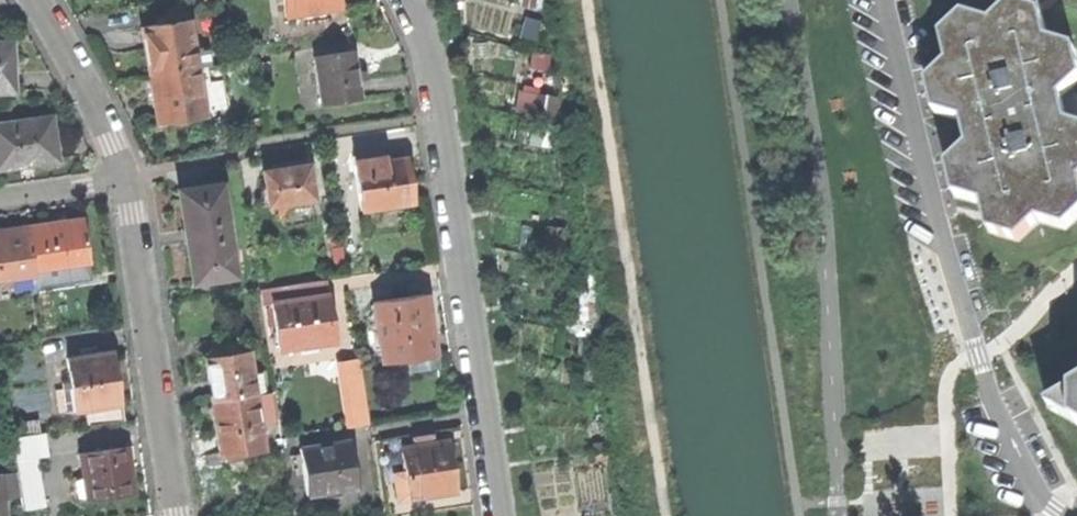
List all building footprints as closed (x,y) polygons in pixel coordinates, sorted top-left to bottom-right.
[(341,7),(340,0),(284,0),(286,16),(341,7)] [(1042,222),(1070,230),(1076,223),(1076,127),(1073,126),(1069,110),(1066,99),(1076,88),(1076,49),(1052,42),(1044,11),(1018,3),(997,25),(970,17),(947,38),(954,64),(933,83),(939,112),(967,121),(973,147),(952,166),(959,196),(987,205),(993,232),(1022,241),(1042,222)] [(149,75),(198,68),(195,51),(190,19),(141,27),(145,49),(149,75)] [(14,92),(13,66),(12,43),(0,43),(0,92),(14,92)] [(207,66),(204,49),(195,51),(198,68),(207,66)] [(321,104),(361,97),(357,72),(354,51),(313,57),(321,104)] [(207,66),(198,68),(205,111),(214,110),(207,66)] [(157,123),(205,116),(205,111),(198,68),(149,75),(153,96),(157,123)] [(30,164),(61,160),(54,116),(0,124),(0,169),(30,164)] [(361,210),(412,202),(409,178),(406,158),(385,161),(384,153),(353,157),(361,210)] [(262,171),(268,206),(276,205),(308,200),(314,199),(308,164),(262,171)] [(193,282),(234,276),(221,185),(180,191),(186,236),(193,282)] [(310,213),(308,200),(276,205),(278,218),(310,213)] [(52,223),(29,226),(35,270),(89,262),(83,218),(52,223)] [(29,226),(0,230),(0,280),(36,275),(35,270),(29,226)] [(272,303),(328,295),(326,281),(261,291),(263,305),(272,303)] [(373,302),(382,362),(407,359),(436,354),(431,323),(427,294),(379,301),(373,302)] [(272,303),(279,350),(335,341),(331,313),(328,295),(272,303)] [(409,370),(407,359),(382,362),(373,302),(379,301),(378,295),(361,297),(373,375),(409,370)] [(81,349),(82,356),(91,355),(90,347),(81,349)] [(86,409),(120,404),(116,376),(113,351),(91,355),(82,356),(66,358),(70,388),(74,410),(86,409)] [(213,401),(256,395),(253,373),(249,352),(206,358),(209,377),(213,401)] [(409,370),(438,366),(436,354),(407,359),(409,370)] [(342,364),(352,427),(370,424),(360,361),(342,364)] [(253,373),(256,395),(269,393),(265,371),(253,373)] [(65,412),(74,410),(70,388),(62,389),(65,412)] [(1048,409),(1076,424),(1076,388),(1048,405),(1048,409)] [(272,413),(269,393),(256,395),(259,414),(272,413)] [(221,456),(264,449),(259,414),(256,395),(213,401),(216,424),(221,456)] [(123,420),(120,404),(86,409),(89,425),(123,420)] [(37,458),(48,456),(44,432),(11,437),(17,472),(20,496),(22,510),(44,507),(37,458)] [(414,438),(415,445),(433,442),(432,435),(414,438)] [(398,501),(457,492),(453,467),(449,440),(433,442),(415,445),(401,447),(406,478),(395,480),(398,501)] [(300,448),(307,494),(331,491),(359,487),(351,441),(300,448)] [(88,501),(135,494),(131,469),(128,447),(81,454),(88,501)] [(0,474),(0,475),(4,499),(20,496),(17,472),(0,474)]
